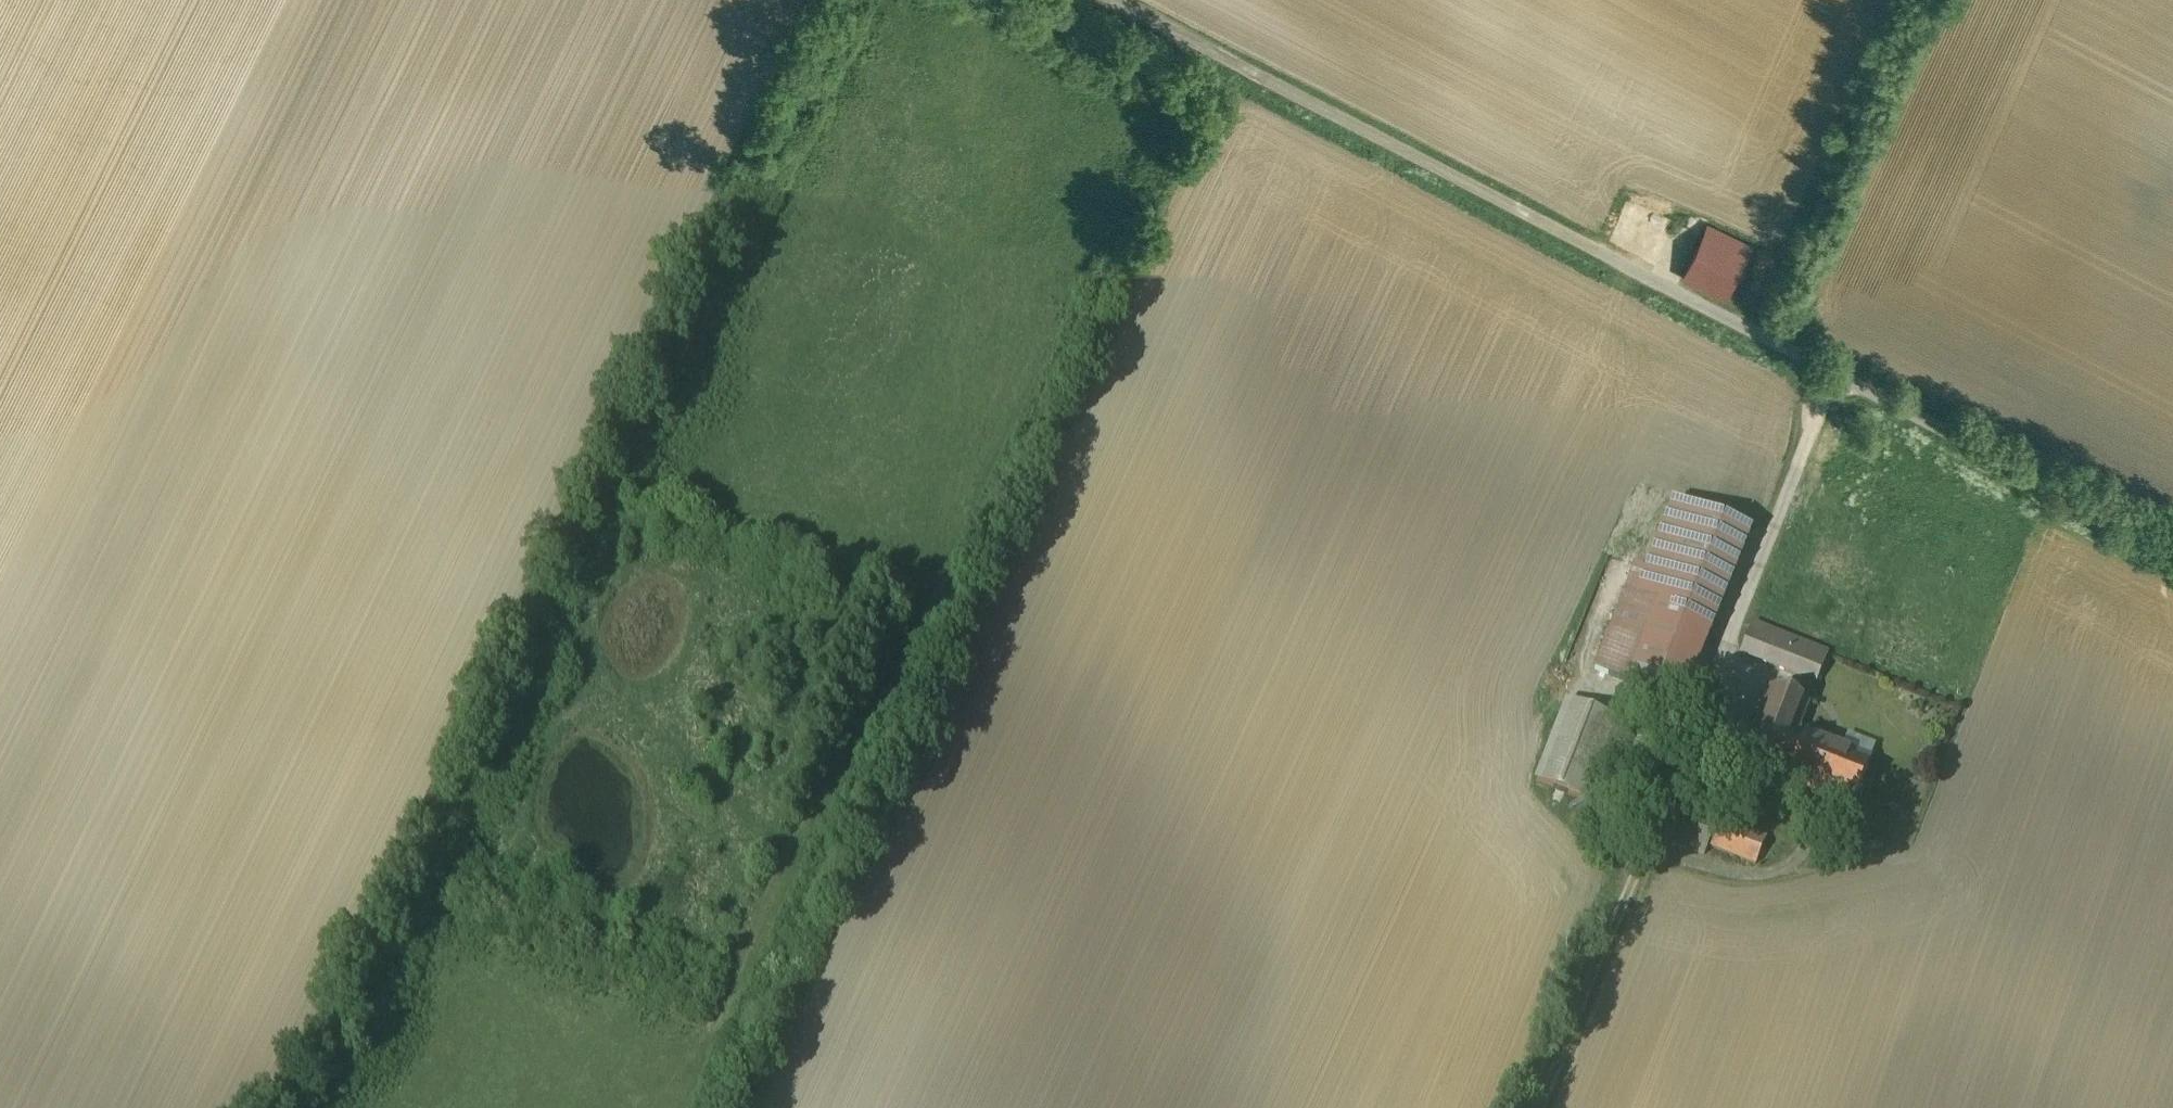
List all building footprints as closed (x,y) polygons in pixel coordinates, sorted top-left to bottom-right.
[(1707,225),(1688,281),(1738,299),(1758,242),(1707,225)] [(1748,533),(1674,503),(1647,571),(1635,566),(1626,588),(1627,589),(1662,603),(1712,622),(1748,533)] [(1662,603),(1627,589),(1626,588),(1594,669),(1630,683),(1662,603)] [(1712,622),(1662,603),(1630,683),(1629,684),(1679,704),(1712,622)] [(1828,654),(1752,624),(1741,653),(1816,683),(1828,654)] [(1808,704),(1771,690),(1749,745),(1712,730),(1698,766),(1781,799),(1788,783),(1797,732),(1808,704)] [(1616,720),(1568,701),(1536,781),(1584,800),(1616,720)] [(1870,761),(1797,732),(1788,783),(1852,808),(1870,761)] [(1766,838),(1682,804),(1668,840),(1704,855),(1708,845),(1755,864),(1766,838)]
